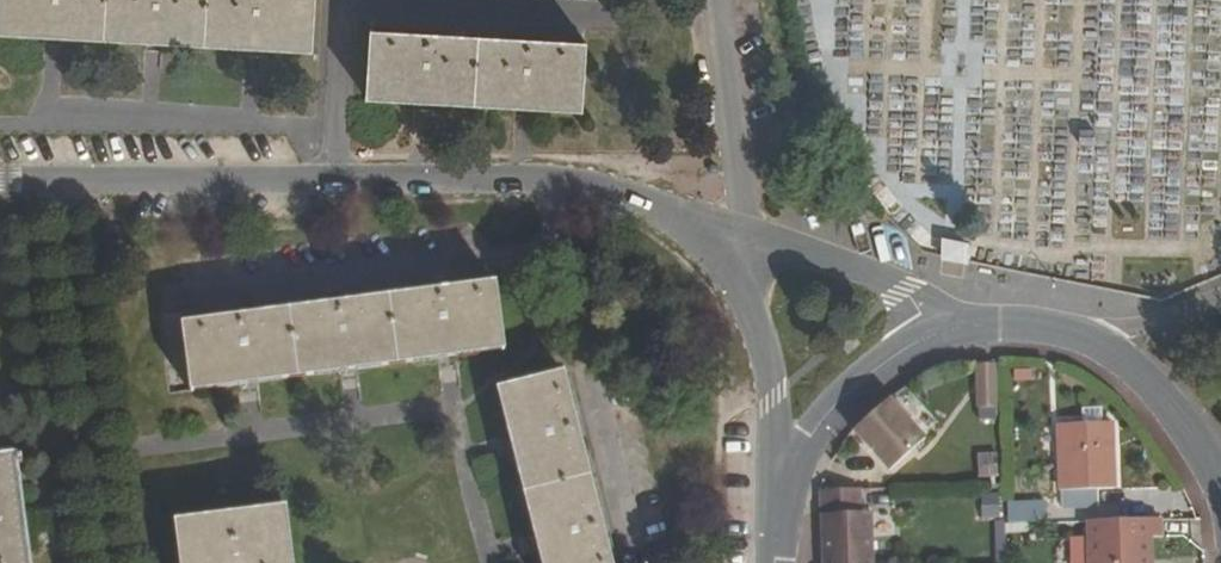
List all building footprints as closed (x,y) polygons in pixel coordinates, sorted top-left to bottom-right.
[(104,42),(106,0),(0,0),(0,36),(104,42)] [(204,47),(207,0),(106,0),(104,42),(204,47)] [(204,47),(311,52),(314,0),(207,0),(204,47)] [(377,30),(369,30),(365,100),(583,111),(586,43),(578,42),(578,38),(542,36),(542,40),(513,39),(513,35),(444,30),(443,34),(413,33),(413,29),(377,27),(377,30)] [(943,240),(941,257),(964,262),(966,245),(943,240)] [(190,393),(505,351),(495,285),(488,285),(487,281),(454,284),(454,289),(423,292),(422,289),(354,297),(354,302),(322,305),(322,302),(255,311),(255,315),(225,318),(224,315),(189,319),(189,324),(182,324),(190,393)] [(975,414),(1006,415),(1008,369),(976,368),(975,414)] [(496,389),(541,562),(615,562),(610,540),(606,541),(598,512),(601,511),(585,444),(581,444),(573,414),(577,414),(568,378),(565,378),(563,373),(496,389)] [(928,438),(892,399),(855,432),(892,471),(928,438)] [(1113,487),(1111,422),(1058,425),(1062,511),(1099,510),(1098,488),(1113,487)] [(17,455),(0,457),(0,562),(32,562),(17,455)] [(822,488),(820,562),(869,562),(870,508),(863,509),(864,487),(822,488)] [(1043,502),(1003,503),(1003,524),(1044,522),(1043,502)] [(286,507),(176,521),(181,562),(293,562),(286,507)] [(1158,518),(1091,520),(1092,562),(1147,562),(1147,537),(1158,536),(1158,518)]
